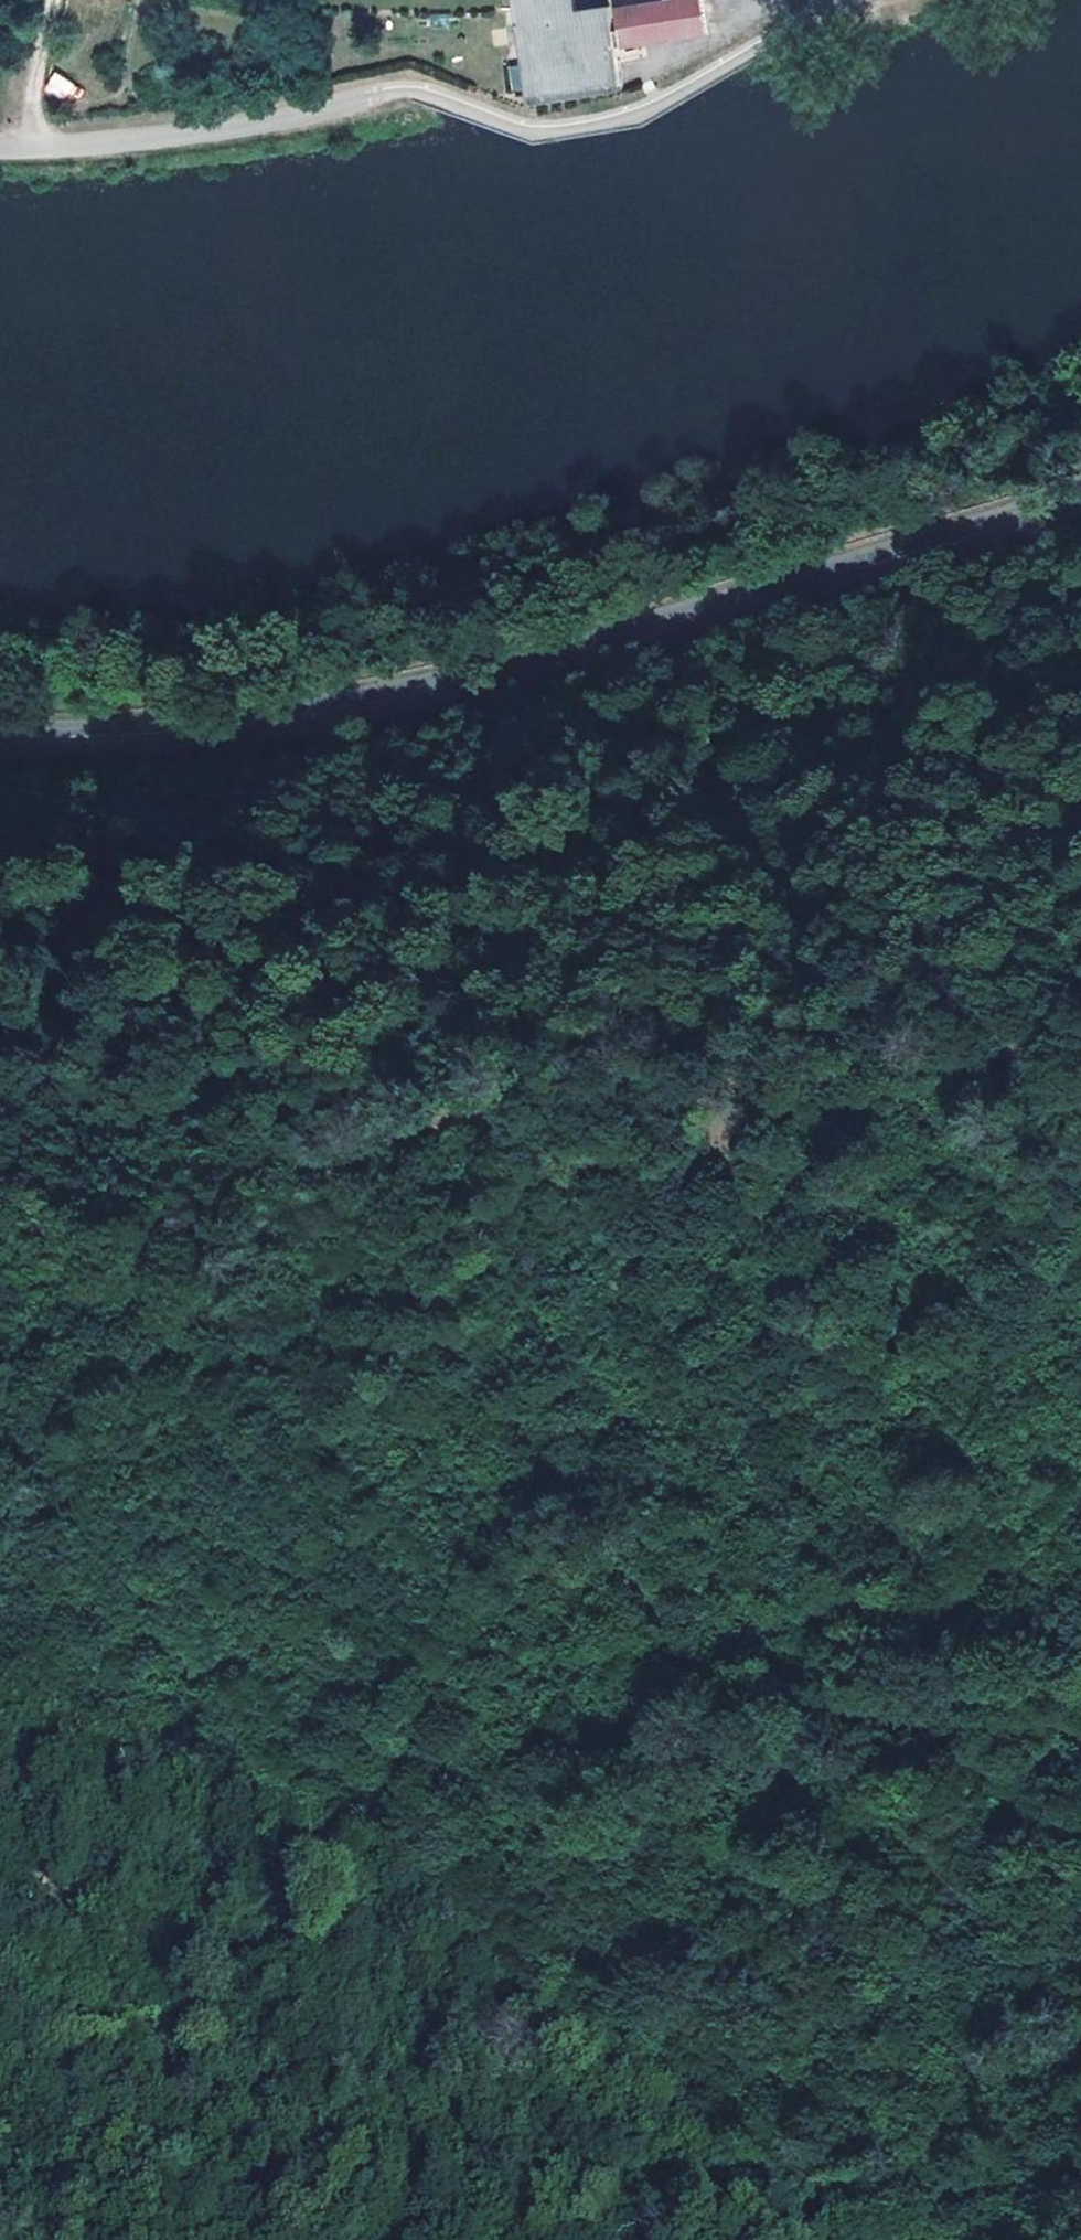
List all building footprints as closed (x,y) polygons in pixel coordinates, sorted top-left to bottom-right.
[(527,102),(615,90),(609,46),(604,7),(572,13),(570,0),(515,0),(527,102)] [(604,7),(609,46),(710,31),(705,0),(651,0),(604,7)] [(86,60),(89,51),(89,44),(73,42),(71,52),(70,57),(86,60)] [(56,70),(44,86),(72,106),(83,90),(56,70)]
